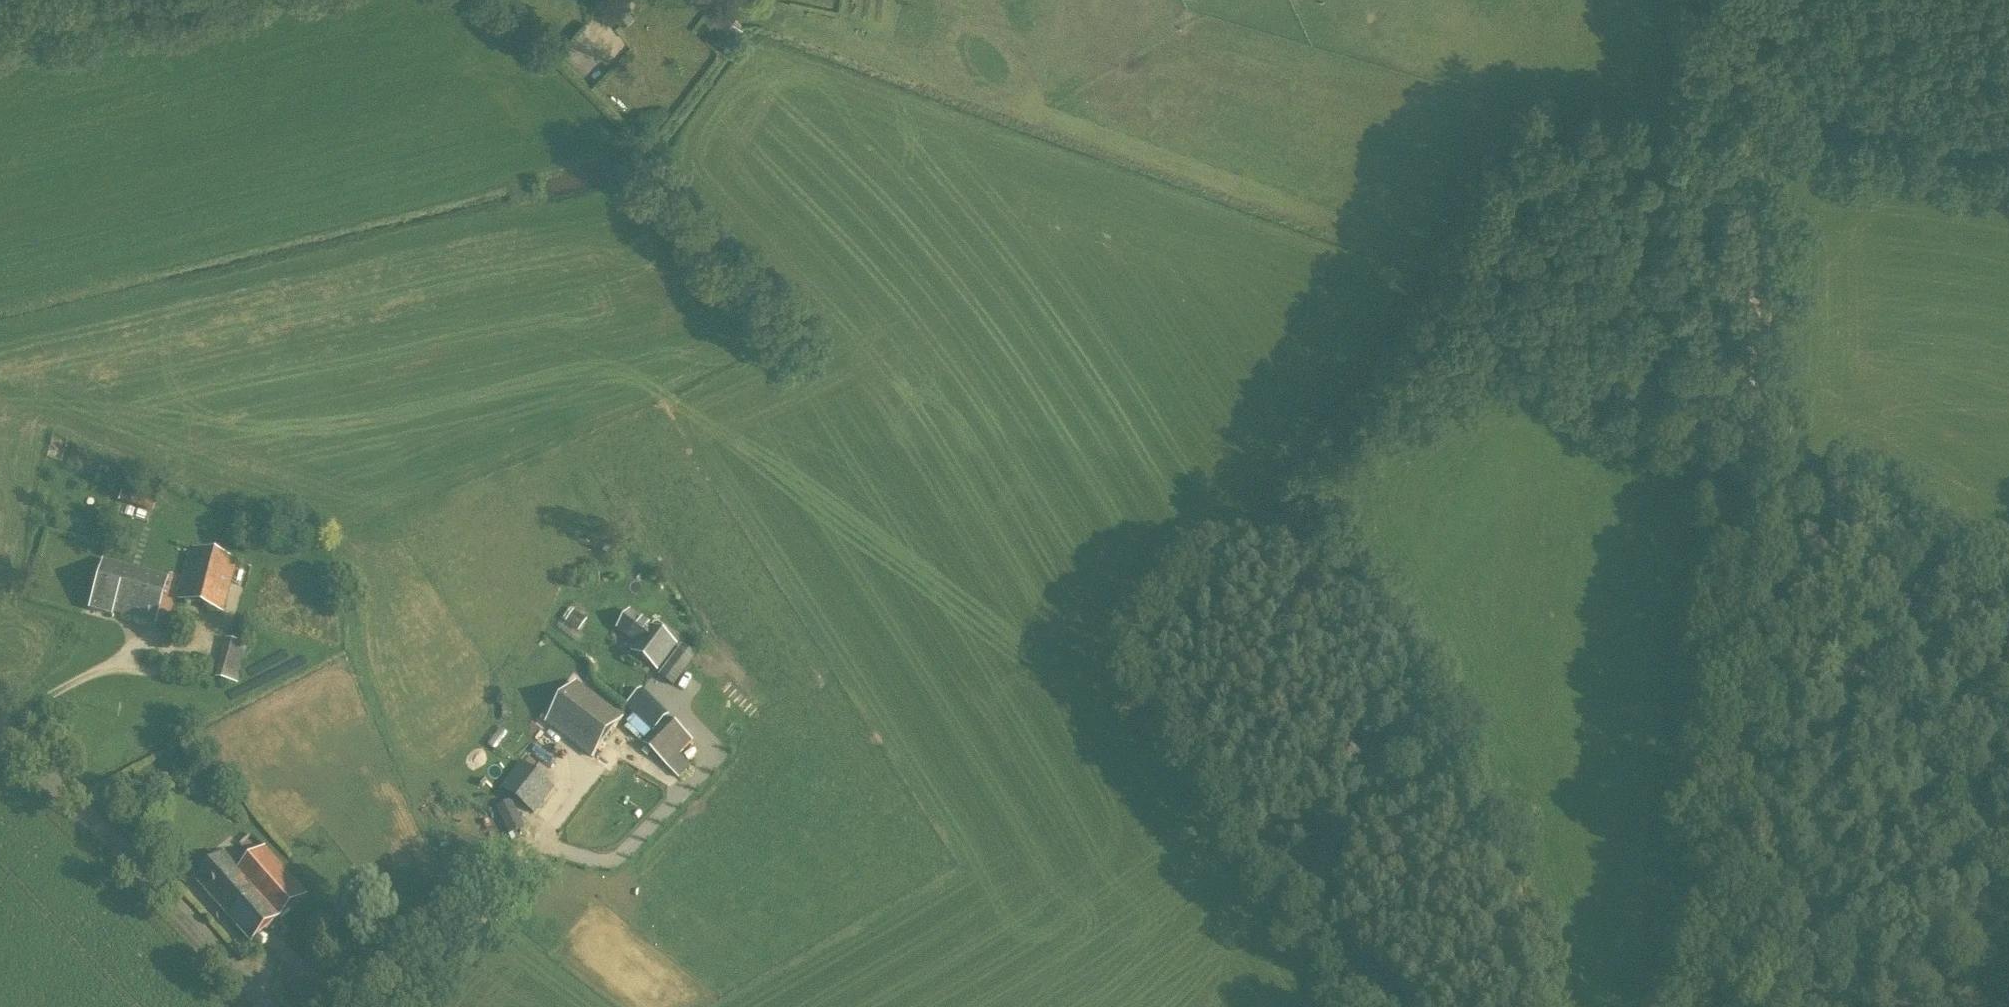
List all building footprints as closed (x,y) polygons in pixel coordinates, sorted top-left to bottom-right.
[(726,15),(712,35),(728,47),(743,27),(726,15)] [(123,488),(118,502),(152,512),(157,499),(123,488)] [(191,549),(178,599),(224,611),(237,561),(191,549)] [(111,615),(113,611),(155,623),(167,580),(102,562),(89,609),(111,615)] [(574,610),(565,622),(579,632),(588,619),(574,610)] [(675,646),(630,613),(618,629),(639,645),(633,652),(657,670),(675,646)] [(225,640),(215,679),(237,685),(247,646),(225,640)] [(682,646),(659,676),(673,686),(696,656),(682,646)] [(575,684),(547,722),(592,757),(621,719),(575,684)] [(643,744),(642,744),(678,779),(704,753),(686,735),(668,718),(652,735),(643,744)] [(535,815),(555,788),(520,762),(500,789),(535,815)] [(238,872),(225,856),(196,881),(251,943),(305,896),(264,849),(238,872)]
